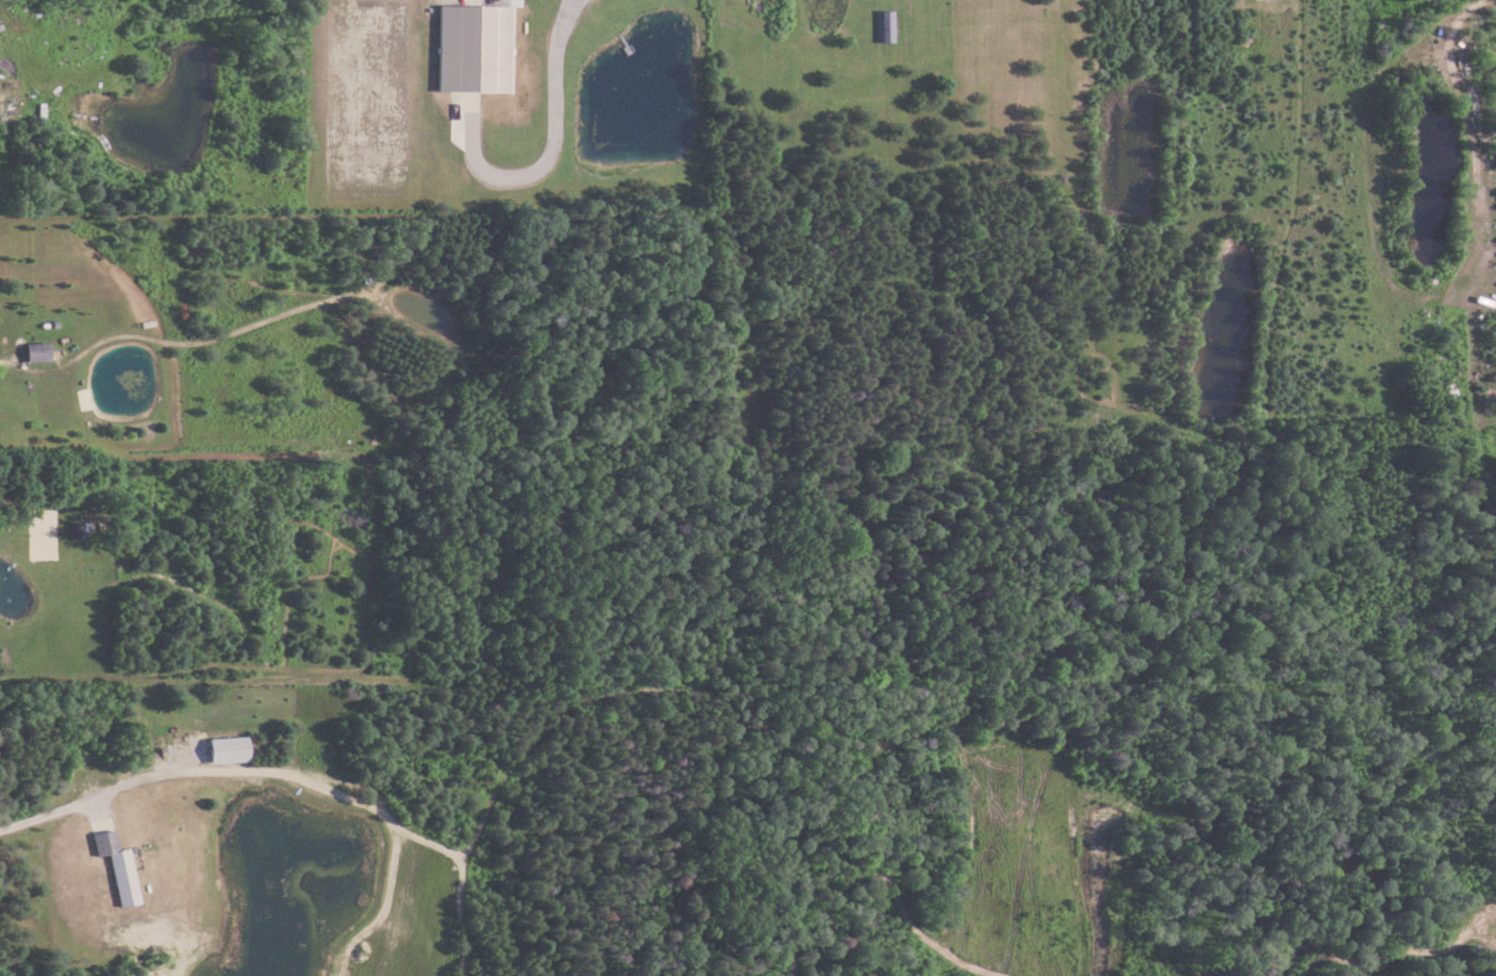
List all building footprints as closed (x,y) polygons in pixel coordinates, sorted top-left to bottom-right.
[(441,92),(512,93),(513,6),(441,6),(441,92)] [(883,12),(883,44),(899,44),(899,12),(883,12)] [(52,363),(52,344),(29,344),(29,363),(52,363)] [(201,740),(201,762),(249,763),(249,740),(201,740)] [(131,850),(120,851),(116,830),(95,834),(99,857),(112,855),(121,908),(141,904),(131,850)]
